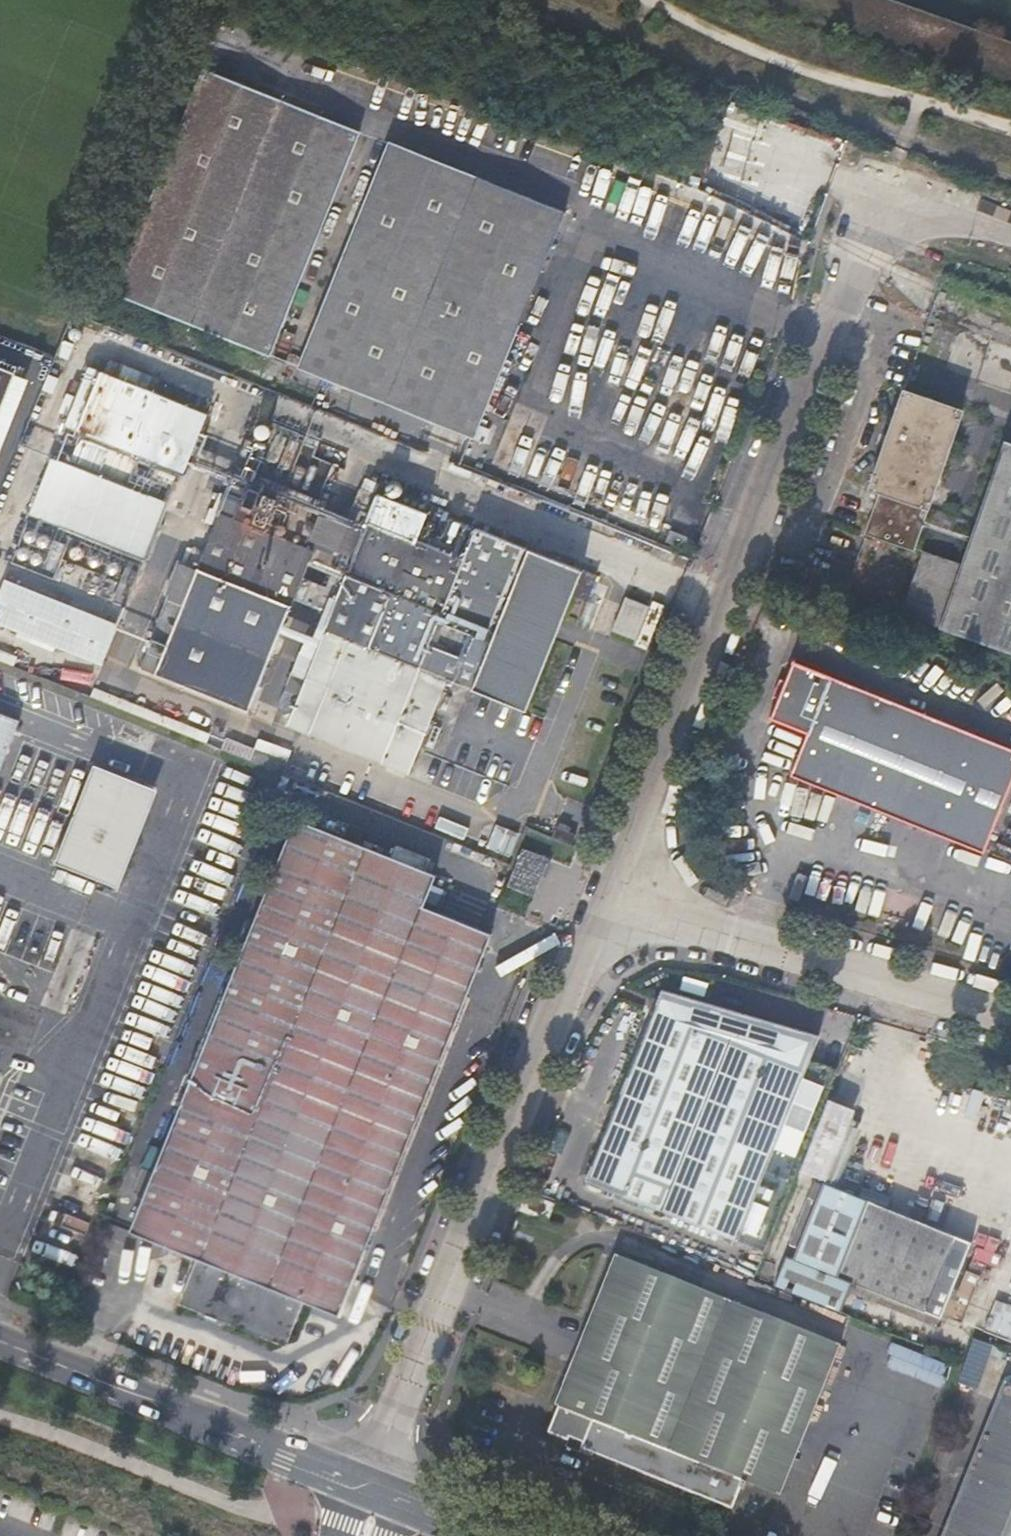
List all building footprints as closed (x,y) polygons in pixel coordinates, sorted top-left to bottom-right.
[(116,297),(273,357),(361,130),(204,69),(116,297)] [(390,141),(304,369),(477,437),(566,209),(390,141)] [(13,371),(0,366),(0,404),(13,371)] [(168,469),(164,480),(176,485),(180,473),(184,475),(207,418),(88,370),(65,427),(168,469)] [(869,532),(916,549),(965,409),(906,389),(888,437),(871,487),(883,492),(869,532)] [(941,627),(1010,651),(1010,441),(1007,440),(963,565),(941,627)] [(129,483),(135,469),(137,464),(80,441),(72,460),(129,483)] [(143,559),(165,502),(128,487),(53,458),(31,515),(130,554),(143,559)] [(176,485),(164,480),(135,469),(129,483),(128,487),(165,502),(169,504),(176,485)] [(326,517),(312,512),(234,481),(197,570),(179,562),(166,595),(170,597),(140,672),(246,715),(326,517)] [(349,573),(337,604),(327,629),(473,689),(528,710),(583,570),(453,518),(441,548),(371,520),(356,556),(347,553),(340,570),(349,573)] [(963,565),(916,549),(894,610),(941,627),(963,565)] [(126,602),(143,559),(130,554),(113,597),(126,602)] [(0,579),(0,627),(95,664),(112,623),(0,579)] [(650,641),(657,606),(617,598),(610,632),(650,641)] [(319,649),(306,681),(299,697),(302,708),(307,732),(408,774),(445,682),(326,634),(319,649)] [(291,675),(306,681),(319,649),(305,643),(291,675)] [(793,775),(984,851),(1010,783),(1010,748),(795,661),(774,717),(791,724),(810,732),(793,775)] [(299,697),(306,681),(291,675),(282,696),(286,712),(302,708),(299,697)] [(774,767),(793,775),(810,732),(791,724),(774,767)] [(35,777),(61,787),(73,759),(47,748),(35,777)] [(155,790),(94,766),(55,864),(116,888),(155,790)] [(337,1317),(407,1140),(447,1038),(489,934),(424,907),(436,879),(298,822),(213,1026),(131,1232),(198,1261),(183,1304),(286,1346),(303,1303),(337,1317)] [(516,887),(518,887),(536,894),(549,859),(530,852),(516,887)] [(588,1180),(738,1238),(821,1037),(664,990),(588,1180)] [(858,1107),(834,1097),(806,1168),(831,1178),(858,1107)] [(789,1253),(776,1286),(843,1313),(855,1288),(879,1298),(881,1292),(943,1318),(946,1313),(967,1323),(985,1279),(963,1270),(975,1241),(828,1183),(822,1197),(814,1194),(794,1242),(802,1245),(797,1256),(789,1253)] [(528,1190),(522,1206),(549,1216),(555,1200),(528,1190)] [(975,1245),(1010,1252),(1010,1248),(1010,1239),(977,1232),(975,1245)] [(816,1422),(846,1347),(643,1265),(623,1257),(561,1407),(563,1408),(554,1435),(739,1508),(749,1483),(786,1498),(816,1422)] [(941,1324),(943,1318),(881,1292),(879,1298),(941,1324)] [(1010,1341),(1010,1308),(991,1302),(982,1332),(1010,1341)] [(978,1340),(963,1384),(980,1391),(996,1347),(978,1340)] [(853,1350),(846,1347),(816,1422),(823,1425),(853,1350)] [(955,1358),(966,1363),(970,1353),(959,1349),(955,1358)] [(1006,1383),(943,1535),(1010,1535),(1010,1384),(1006,1383)]
